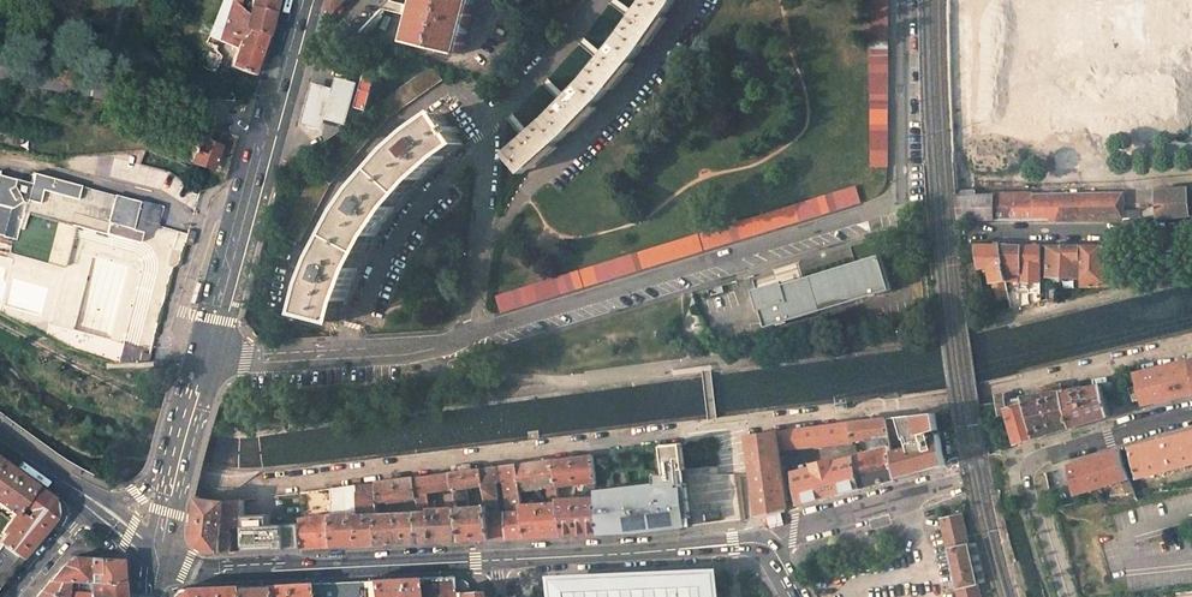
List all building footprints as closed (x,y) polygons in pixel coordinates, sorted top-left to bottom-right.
[(233,0),(223,0),(211,38),(238,48),(245,27),(248,14),(240,7),(235,2),(233,0)] [(250,5),(272,12),(275,0),(251,0),(250,5)] [(333,13),(345,0),(330,0),(328,8),(333,13)] [(417,8),(414,18),(408,44),(453,55),(458,33),(460,33),(464,15),(462,15),(466,0),(418,0),(417,8)] [(462,15),(464,15),(467,16),(470,0),(466,0),(462,15)] [(504,154),(522,174),(565,135),(604,94),(634,56),(664,16),(673,0),(643,0),(631,18),(615,38),(580,81),(566,96),(543,119),(529,132),(504,154)] [(545,21),(558,31),(571,16),(582,0),(562,0),(545,21)] [(890,167),(888,0),(871,0),(872,167),(890,167)] [(250,5),(244,1),(240,7),(248,14),(250,5)] [(250,5),(248,14),(245,27),(266,34),(269,24),(272,12),(250,5)] [(408,44),(414,18),(409,17),(403,43),(408,44)] [(266,34),(245,27),(238,48),(231,67),(255,75),(261,54),(266,34)] [(350,29),(336,45),(342,50),(356,34),(350,29)] [(457,56),(463,33),(460,33),(458,33),(453,55),(457,56)] [(218,45),(212,43),(202,66),(206,69),(216,72),(222,57),(216,51),(218,45)] [(284,233),(301,241),(327,183),(394,117),(441,78),(430,65),(406,84),(380,106),(348,138),(315,171),(310,169),(296,200),(298,201),(284,233)] [(376,76),(365,73),(356,108),(367,111),(376,76)] [(335,88),(314,83),(303,125),(325,131),(327,120),(348,125),(358,84),(338,77),(335,88)] [(462,142),(482,129),(458,93),(444,103),(447,107),(441,112),(443,114),(435,121),(396,156),(370,183),(345,219),(327,253),(318,277),(304,311),(338,320),(346,297),(351,284),(364,257),(377,232),(395,206),(420,179),(462,142)] [(431,117),(435,121),(443,114),(441,112),(447,107),(444,103),(432,111),(434,115),(431,117)] [(201,142),(193,162),(212,169),(219,149),(201,142)] [(971,164),(954,165),(956,196),(973,196),(971,164)] [(144,234),(145,234),(151,231),(157,228),(157,225),(158,218),(153,217),(156,206),(33,177),(30,177),(22,175),(19,185),(0,181),(0,240),(69,257),(79,217),(131,229),(131,231),(140,233),(144,234)] [(858,187),(497,296),(502,312),(862,203),(858,187)] [(1156,207),(1140,209),(1140,213),(1122,214),(1122,197),(973,196),(956,196),(957,206),(958,219),(1069,221),(1128,220),(1175,217),(1191,215),(1191,189),(1155,192),(1156,207)] [(973,244),(977,266),(986,265),(989,282),(991,282),(1005,280),(1007,280),(1000,245),(973,244)] [(1020,245),(1000,245),(1007,280),(1021,278),(1020,245)] [(1025,282),(1030,282),(1031,296),(1041,296),(1042,246),(1030,246),(1020,245),(1021,278),(1021,285),(1025,285),(1025,282)] [(1109,245),(1083,246),(1082,287),(1111,284),(1109,245)] [(1049,246),(1048,278),(1079,278),(1080,246),(1061,246),(1049,246)] [(891,290),(881,256),(811,278),(773,289),(757,294),(767,328),(891,290)] [(991,282),(994,299),(1009,295),(1005,280),(991,282)] [(1058,286),(1048,286),(1048,300),(1058,297),(1058,286)] [(122,344),(117,364),(147,363),(147,361),(150,351),(122,344)] [(1136,367),(1138,377),(1145,405),(1172,399),(1191,394),(1191,370),(1190,361),(1161,367),(1160,361),(1136,367)] [(1104,384),(1105,391),(1117,388),(1116,382),(1104,384)] [(1009,413),(1015,441),(1016,444),(1019,443),(1034,439),(1057,432),(1073,427),(1064,392),(1062,384),(1045,387),(1047,394),(1007,402),(1006,397),(997,400),(999,407),(1000,415),(1009,413)] [(1104,384),(1064,392),(1073,427),(1092,421),(1110,415),(1105,391),(1104,384)] [(289,422),(286,408),(269,412),(273,426),(289,422)] [(937,414),(888,419),(890,435),(892,447),(897,480),(924,473),(946,467),(941,440),(931,442),(930,434),(939,431),(937,414)] [(870,438),(890,435),(888,419),(888,418),(852,422),(854,439),(870,438)] [(852,422),(797,429),(778,432),(781,457),(785,457),(784,447),(854,439),(852,422)] [(939,431),(930,434),(931,442),(941,440),(939,431)] [(781,457),(778,432),(749,435),(758,517),(775,512),(786,509),(782,467),(765,469),(765,459),(781,457)] [(1137,478),(1191,465),(1191,432),(1136,446),(1137,478)] [(886,439),(888,448),(892,447),(890,435),(870,438),(872,452),(884,449),(882,440),(886,439)] [(872,452),(856,455),(861,489),(883,483),(897,480),(892,447),(888,448),(886,439),(882,440),(884,449),(872,452)] [(657,486),(598,493),(604,534),(633,532),(666,528),(693,525),(683,443),(663,446),(666,476),(656,477),(657,486)] [(1100,456),(1091,458),(1069,465),(1075,494),(1095,489),(1097,498),(1108,496),(1134,493),(1126,474),(1124,469),(1119,450),(1100,456)] [(593,455),(552,460),(558,487),(587,482),(589,498),(561,500),(568,536),(589,535),(604,534),(598,493),(597,481),(593,455)] [(861,489),(856,455),(836,460),(835,459),(817,464),(817,465),(796,470),(801,505),(831,497),(861,489)] [(782,467),(781,457),(765,459),(765,469),(782,467)] [(561,500),(558,487),(552,460),(519,464),(524,495),(525,500),(530,500),(529,490),(553,488),(556,503),(531,504),(525,505),(527,512),(531,538),(553,537),(568,536),(561,500)] [(0,461),(0,505),(13,516),(35,487),(8,467),(0,461)] [(519,464),(503,466),(505,482),(506,481),(507,489),(514,496),(524,495),(519,464)] [(500,467),(482,469),(486,485),(488,496),(488,499),(502,498),(500,482),(502,482),(500,467)] [(458,497),(460,508),(466,541),(484,540),(496,540),(491,514),(490,506),(477,507),(473,507),(471,487),(475,487),(477,486),(486,485),(482,469),(453,473),(455,490),(457,490),(458,497)] [(453,473),(418,477),(420,497),(422,509),(430,509),(428,493),(455,490),(453,473)] [(390,501),(420,497),(418,477),(377,483),(382,502),(390,501)] [(383,509),(382,502),(377,483),(333,488),(336,516),(334,516),(336,549),(365,547),(382,546),(384,515),(383,509)] [(486,485),(477,486),(478,497),(488,496),(486,485)] [(35,487),(13,516),(1,533),(4,535),(0,541),(0,544),(21,559),(37,538),(53,520),(51,498),(43,493),(35,487)] [(336,516),(333,488),(305,492),(309,519),(304,519),(306,550),(336,549),(334,516),(336,516)] [(527,512),(525,505),(525,500),(524,495),(514,496),(507,489),(511,513),(527,512)] [(244,527),(242,499),(224,500),(199,498),(196,520),(195,530),(193,539),(200,547),(223,555),(235,554),(233,528),(244,527)] [(290,534),(279,534),(279,543),(259,545),(257,498),(242,499),(244,527),(246,554),(306,550),(304,519),(290,521),(290,534)] [(491,514),(505,514),(502,498),(488,499),(490,506),(491,514)] [(455,509),(434,510),(434,512),(423,513),(426,544),(443,543),(466,541),(460,508),(455,509)] [(531,538),(527,512),(511,513),(509,513),(512,539),(524,538),(531,538)] [(423,513),(422,513),(384,515),(382,546),(405,545),(426,544),(423,513)] [(509,513),(505,514),(491,514),(496,540),(507,539),(512,539),(509,513)] [(942,519),(961,596),(982,596),(963,515),(942,519)] [(21,559),(0,544),(0,583),(21,559)] [(63,563),(50,579),(121,582),(120,568),(119,559),(73,556),(63,563)] [(804,558),(800,565),(804,567),(808,560),(804,558)] [(697,588),(696,574),(646,579),(579,586),(580,596),(698,596),(697,588)] [(413,578),(413,596),(452,596),(451,580),(451,577),(425,578),(413,578)] [(367,580),(368,596),(413,596),(413,578),(380,580),(367,580)] [(121,593),(121,582),(50,579),(45,585),(40,591),(64,596),(122,596),(121,593)] [(305,583),(306,596),(368,596),(367,580),(355,581),(347,590),(328,591),(320,582),(305,583)] [(451,580),(452,596),(475,596),(475,594),(471,594),(469,584),(467,582),(464,581),(462,580),(451,580)] [(328,582),(320,582),(328,591),(347,590),(355,581),(328,582)] [(305,583),(277,584),(260,585),(261,596),(306,596),(305,583)] [(228,587),(229,596),(261,596),(260,585),(237,586),(228,587)] [(228,587),(180,589),(172,596),(229,596),(228,587)]
